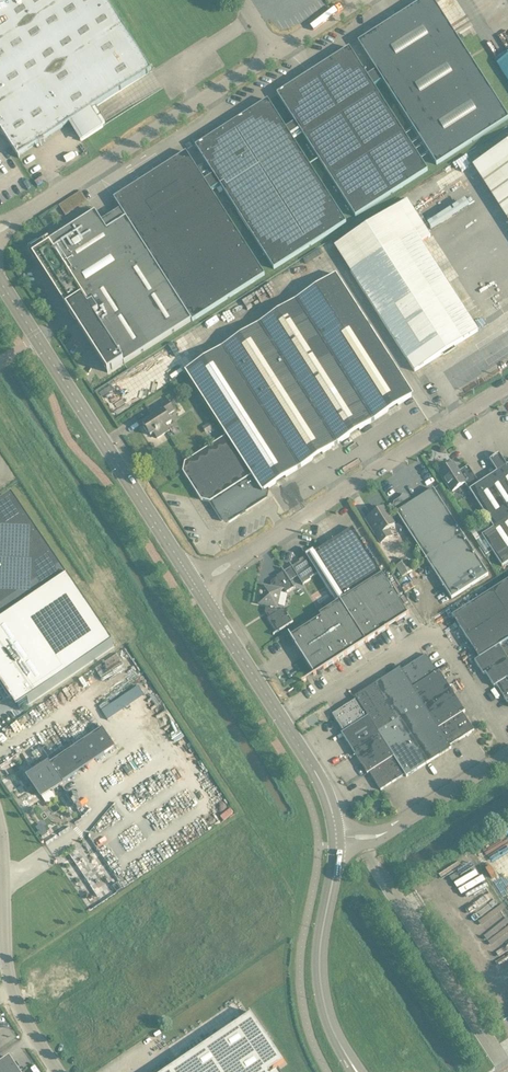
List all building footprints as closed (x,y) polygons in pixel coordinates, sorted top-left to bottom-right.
[(1,129),(19,157),(18,155),(71,122),(82,138),(80,140),(81,140),(103,126),(102,125),(100,126),(90,110),(152,70),(107,0),(0,0),(0,130),(1,129)] [(382,80),(436,164),(507,118),(507,116),(433,0),(422,0),(358,41),(376,70),(371,72),(378,83),(382,80)] [(349,47),(277,93),(295,122),(290,124),(297,135),(301,132),(355,216),(428,170),(373,85),(378,83),(371,72),(367,75),(349,47)] [(267,99),(195,146),(213,174),(208,177),(215,187),(220,184),(274,268),(346,222),(292,138),(297,135),(290,124),(285,127),(267,99)] [(484,158),(507,196),(507,142),(484,158)] [(109,370),(123,361),(124,363),(191,320),(192,321),(265,274),(210,190),(215,187),(208,177),(204,180),(186,152),(114,198),(126,217),(107,229),(95,211),(47,242),(45,239),(38,243),(37,242),(28,247),(34,256),(35,255),(91,342),(109,370)] [(63,211),(85,197),(79,188),(57,202),(63,211)] [(465,195),(422,217),(428,228),(470,205),(465,195)] [(478,330),(414,230),(423,224),(407,199),(344,240),(359,265),(350,271),(414,371),(478,330)] [(336,274),(258,324),(336,444),(413,394),(336,274)] [(336,444),(258,324),(185,371),(226,435),(185,462),(183,471),(201,499),(210,501),(222,520),(228,521),(239,514),(238,513),(244,509),(245,510),(266,496),(268,490),(267,488),(336,444)] [(188,334),(181,343),(187,348),(194,339),(188,334)] [(169,430),(166,425),(171,421),(167,415),(174,410),(165,397),(151,406),(156,415),(143,423),(145,426),(143,427),(147,433),(148,432),(150,435),(154,433),(157,438),(169,430)] [(469,489),(493,527),(492,528),(482,535),(502,566),(507,562),(507,464),(507,465),(499,453),(490,459),(497,471),(479,483),(469,489)] [(469,489),(479,483),(468,465),(459,471),(453,463),(439,472),(452,491),(465,482),(469,489)] [(412,502),(410,499),(408,495),(403,494),(399,498),(394,502),(393,506),(426,558),(451,598),(488,574),(463,534),(433,488),(412,502)] [(68,578),(12,496),(0,504),(0,624),(68,578)] [(383,508),(372,515),(366,519),(373,531),(381,542),(392,535),(388,529),(394,525),(383,508)] [(340,600),(382,573),(352,527),(314,552),(313,550),(306,555),(308,559),(301,563),(299,561),(291,566),(302,584),(310,579),(310,577),(317,573),(318,575),(303,585),(301,582),(300,583),(299,582),(295,584),(296,586),(295,586),(297,589),(295,590),(298,595),(322,580),(336,602),(340,600)] [(407,558),(395,566),(401,576),(414,569),(407,558)] [(260,595),(259,603),(267,605),(266,610),(267,612),(270,616),(267,618),(277,632),(292,622),(283,608),(279,610),(277,607),(281,590),(284,588),(287,591),(294,586),(284,571),(277,576),(278,578),(274,581),(273,582),(271,587),(263,585),(261,593),(260,593),(260,595)] [(382,573),(340,600),(366,642),(409,614),(408,614),(382,573)] [(0,624),(0,685),(10,700),(12,699),(19,709),(113,645),(68,578),(0,624)] [(452,615),(479,657),(479,658),(500,645),(507,639),(507,579),(452,615)] [(404,590),(415,586),(412,581),(402,585),(404,590)] [(336,602),(336,603),(288,633),(295,644),(298,643),(317,673),(319,674),(321,674),(322,673),(323,671),(323,669),(366,642),(340,600),(336,602)] [(451,617),(439,623),(442,628),(454,622),(451,617)] [(500,645),(507,658),(507,639),(500,645)] [(479,657),(474,660),(483,674),(485,672),(485,673),(485,672),(507,658),(500,645),(479,658),(479,657)] [(437,672),(426,654),(413,662),(425,680),(437,672)] [(485,672),(485,673),(494,686),(496,684),(507,677),(507,676),(507,658),(485,672)] [(413,662),(401,670),(412,688),(425,680),(413,662)] [(400,667),(377,682),(400,717),(422,703),(412,688),(401,670),(400,667)] [(425,680),(412,688),(422,703),(425,708),(452,690),(439,670),(437,672),(425,680)] [(507,677),(496,684),(507,703),(507,678),(507,677)] [(99,704),(105,712),(142,689),(136,680),(99,704)] [(400,717),(377,682),(355,696),(356,698),(357,698),(368,716),(378,731),(400,717)] [(465,711),(452,690),(425,708),(438,727),(450,720),(462,712),(463,712),(465,711)] [(357,698),(356,698),(332,714),(343,731),(344,732),(368,716),(357,698)] [(422,703),(400,717),(428,762),(451,748),(449,745),(438,727),(425,708),(422,703)] [(474,730),(463,712),(462,712),(450,720),(461,738),(474,730)] [(344,732),(343,731),(341,733),(354,753),(381,736),(378,731),(368,716),(344,732)] [(428,762),(400,717),(378,731),(381,736),(393,756),(405,774),(406,776),(428,762)] [(461,738),(450,720),(438,727),(449,745),(461,738)] [(42,796),(115,747),(102,728),(29,777),(42,796)] [(381,736),(354,753),(367,773),(369,772),(393,756),(381,736)] [(405,774),(393,756),(369,772),(380,790),(405,774)] [(67,801),(82,794),(78,784),(62,791),(67,801)] [(228,801),(216,808),(220,815),(232,808),(228,801)] [(64,821),(49,831),(53,836),(68,826),(64,821)] [(104,853),(112,847),(108,841),(100,847),(104,853)] [(76,860),(89,860),(90,853),(86,853),(86,845),(81,845),(81,853),(76,853),(76,860)] [(269,1071),(283,1061),(250,1012),(249,1012),(250,1014),(164,1071),(270,1071),(269,1071)] [(157,1025),(150,1029),(158,1042),(164,1038),(157,1025)] [(7,1058),(0,1062),(0,1071),(17,1071),(7,1058)]
